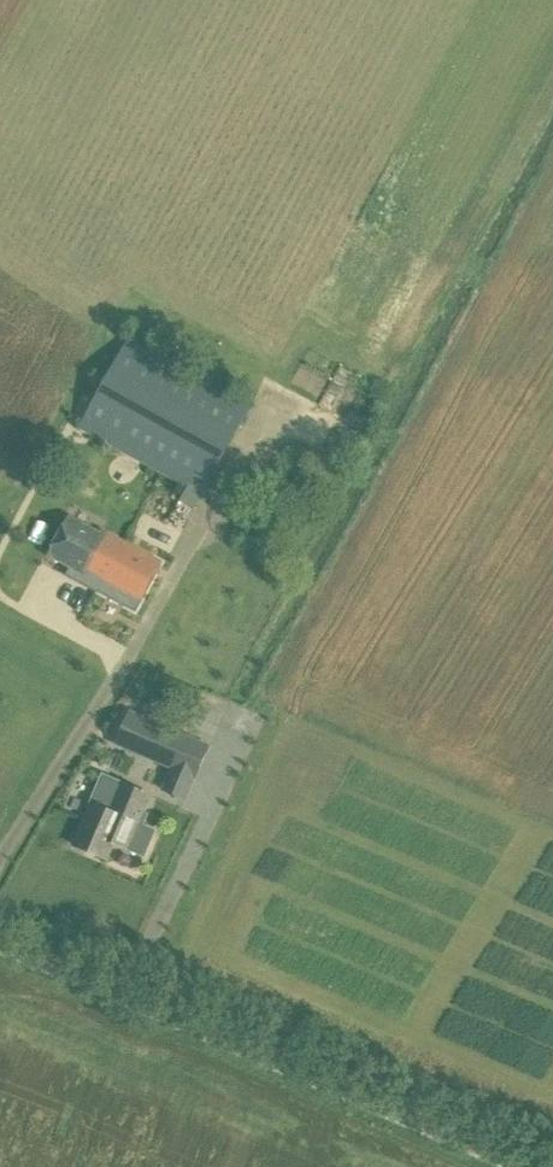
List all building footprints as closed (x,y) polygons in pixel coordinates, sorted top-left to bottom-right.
[(367,344),(378,353),(389,338),(377,329),(367,344)] [(240,395),(238,398),(129,337),(78,427),(186,488),(175,508),(189,517),(252,406),(248,404),(250,400),(240,395)] [(359,421),(376,380),(346,368),(329,409),(359,421)] [(101,533),(70,517),(50,554),(83,572),(80,578),(97,587),(82,615),(121,637),(162,562),(103,529),(101,533)] [(211,744),(130,709),(115,744),(196,779),(211,744)] [(138,830),(153,795),(123,782),(111,809),(90,800),(71,845),(108,861),(115,844),(129,850),(132,845),(139,844),(138,830)]
